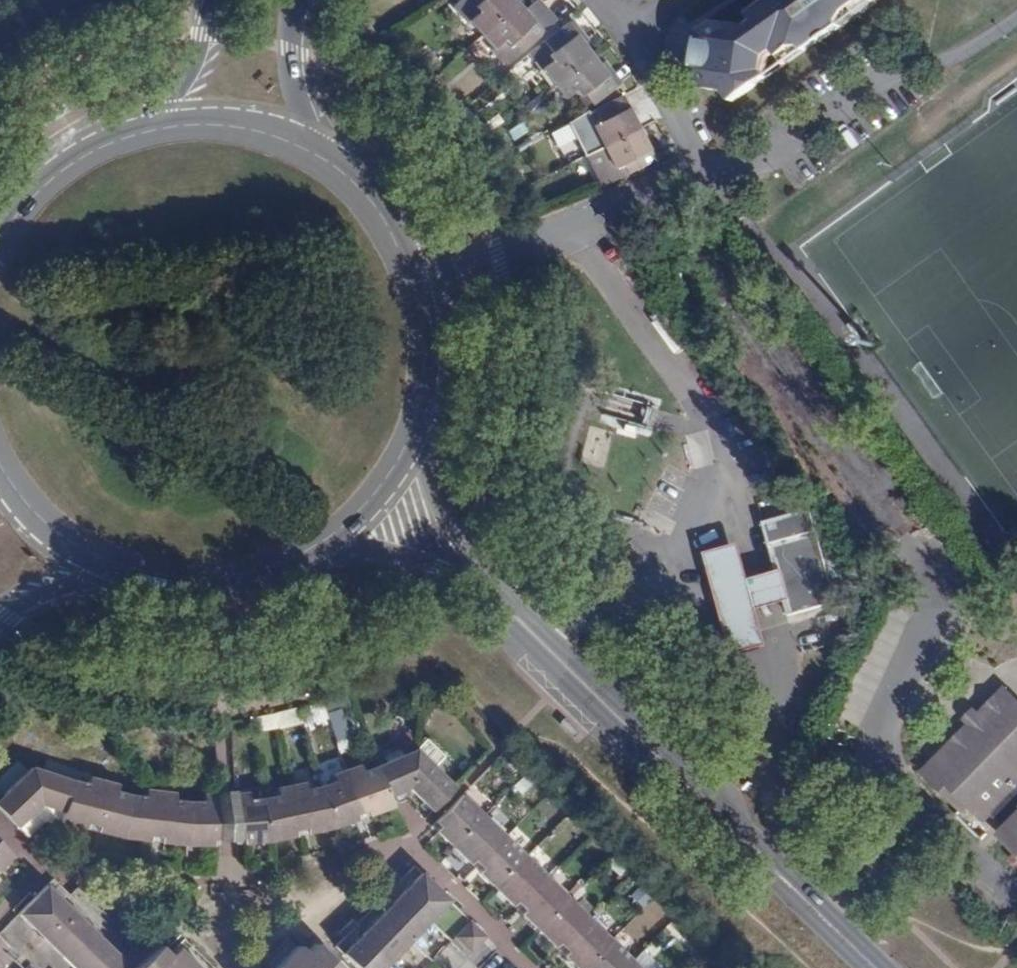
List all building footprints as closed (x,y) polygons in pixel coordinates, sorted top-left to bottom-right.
[(482,34),(516,2),(514,0),(475,0),(478,4),(473,8),(479,14),(471,21),(482,34)] [(750,16),(754,23),(751,25),(713,22),(693,36),(703,50),(701,61),(687,70),(702,89),(726,92),(735,104),(770,79),(765,72),(767,57),(775,52),(781,60),(796,49),(802,48),(806,53),(842,27),(838,23),(843,14),(861,1),(863,0),(771,0),(750,16)] [(876,3),(873,0),(863,0),(861,1),(843,14),(838,23),(842,27),(876,3)] [(526,56),(538,45),(534,40),(549,26),(545,22),(534,10),(528,15),(525,12),(516,2),(482,34),(497,50),(505,42),(511,48),(515,43),(526,56)] [(551,16),(541,4),(534,10),(545,22),(551,16)] [(570,27),(581,41),(586,37),(575,23),(570,27)] [(542,70),(553,84),(592,54),(581,41),(570,27),(546,45),(552,54),(548,57),(552,63),(542,70)] [(693,36),(687,70),(701,61),(703,50),(693,36)] [(513,67),(526,56),(515,43),(511,48),(505,42),(497,50),(513,67)] [(532,57),(542,70),(552,63),(548,57),(552,54),(546,45),(532,57)] [(786,67),(806,53),(802,48),(796,49),(781,60),(786,67)] [(584,94),(592,105),(616,86),(604,70),(592,54),(553,84),(566,100),(575,93),(579,98),(584,94)] [(604,70),(616,86),(621,82),(609,66),(604,70)] [(432,79),(418,93),(447,123),(464,109),(432,79)] [(579,98),(587,108),(592,105),(584,94),(579,98)] [(588,135),(595,151),(639,129),(631,112),(629,109),(625,100),(593,115),(600,129),(588,135)] [(465,108),(464,109),(447,123),(470,147),(502,123),(496,115),(481,126),(465,108)] [(600,129),(593,115),(591,116),(588,110),(569,122),(585,156),(595,151),(588,135),(600,129)] [(653,166),(657,164),(639,129),(595,151),(585,156),(582,158),(597,190),(652,163),(653,166)] [(766,519),(779,566),(787,596),(791,611),(838,598),(833,579),(845,576),(839,552),(827,555),(813,506),(766,519)] [(787,596),(779,566),(765,570),(751,573),(742,539),(710,548),(737,649),(769,641),(759,604),(773,600),(787,596)] [(1008,689),(983,714),(970,728),(926,773),(963,808),(970,801),(987,818),(994,811),(1005,800),(1016,812),(1016,698),(1008,689)] [(970,728),(983,714),(977,708),(964,723),(970,728)] [(416,750),(436,768),(446,757),(427,738),(416,750)] [(409,790),(416,750),(376,767),(390,798),(409,790)] [(433,810),(456,787),(436,768),(416,750),(409,790),(433,810)] [(362,764),(346,770),(361,813),(368,810),(370,815),(393,806),(390,798),(376,767),(365,772),(362,764)] [(30,770),(0,800),(0,811),(17,828),(40,807),(30,770)] [(75,781),(30,770),(40,807),(62,811),(58,823),(62,824),(75,781)] [(335,782),(321,786),(333,829),(358,820),(356,815),(361,813),(346,770),(332,774),(335,782)] [(88,784),(75,781),(62,824),(84,830),(85,824),(94,826),(104,780),(90,777),(88,784)] [(120,784),(104,780),(94,826),(96,827),(95,832),(124,839),(131,794),(118,792),(120,784)] [(304,782),(290,784),(300,830),(307,828),(308,834),(333,829),(321,786),(306,789),(304,782)] [(279,795),(263,798),(269,842),(295,837),(294,831),(300,830),(290,784),(278,787),(279,795)] [(131,794),(124,839),(148,842),(149,835),(157,836),(161,791),(147,789),(147,796),(131,794)] [(160,843),(189,845),(189,801),(176,800),(177,793),(161,791),(157,836),(161,836),(160,843)] [(250,792),(233,793),(233,794),(237,837),(244,837),(244,844),(269,842),(263,798),(250,798),(250,792)] [(189,801),(189,845),(213,845),(213,839),(221,839),(219,795),(203,795),(202,802),(189,801)] [(483,816),(462,795),(436,821),(443,827),(438,832),(453,847),(483,816)] [(994,811),(1010,827),(1016,819),(1016,812),(1005,800),(994,811)] [(40,807),(17,828),(28,839),(44,822),(40,807)] [(62,811),(40,807),(44,822),(52,823),(58,825),(58,823),(62,811)] [(505,836),(483,816),(453,847),(471,864),(475,859),(479,863),(505,836)] [(1010,827),(1003,833),(1016,846),(1016,819),(1010,827)] [(443,827),(436,821),(431,826),(438,832),(443,827)] [(526,857),(505,836),(479,863),(486,870),(481,874),(496,888),(526,857)] [(0,841),(0,870),(14,855),(0,841)] [(547,878),(526,857),(496,888),(513,905),(517,901),(521,905),(547,878)] [(475,859),(471,864),(474,868),(479,863),(475,859)] [(486,870),(479,863),(474,868),(481,874),(486,870)] [(335,947),(357,967),(383,967),(449,900),(414,866),(335,947)] [(569,898),(547,878),(521,905),(527,911),(523,915),(538,930),(569,898)] [(0,932),(0,938),(18,955),(31,967),(123,967),(134,957),(129,953),(134,949),(118,933),(115,930),(111,935),(76,901),(80,896),(74,890),(69,895),(53,879),(0,932)] [(79,885),(74,890),(80,896),(76,901),(111,935),(115,930),(118,933),(123,929),(79,885)] [(569,898),(538,930),(556,947),(560,942),(564,946),(590,919),(569,898)] [(521,905),(517,909),(523,915),(527,911),(521,905)] [(578,967),(584,967),(611,940),(590,919),(564,946),(569,952),(565,956),(578,967)] [(488,938),(471,921),(455,937),(472,954),(488,938)] [(633,961),(611,940),(584,967),(626,967),(633,961)] [(556,947),(560,950),(564,946),(560,942),(556,947)] [(310,950),(306,953),(298,946),(276,967),(340,967),(316,944),(310,950)] [(564,946),(560,950),(565,956),(569,952),(564,946)] [(137,967),(197,967),(176,947),(168,956),(158,947),(137,967)] [(18,955),(14,958),(24,967),(31,967),(18,955)]
